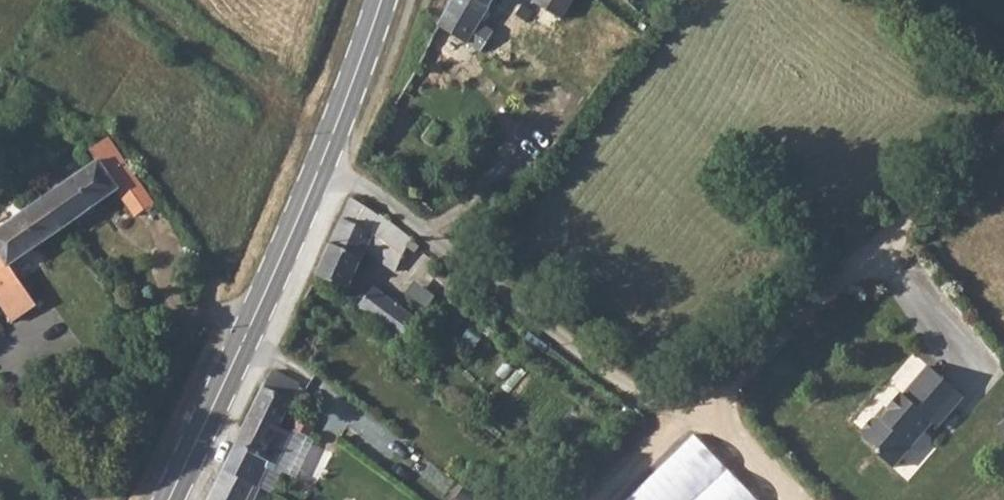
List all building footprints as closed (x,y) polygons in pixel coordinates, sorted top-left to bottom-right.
[(439,25),(479,51),(493,31),(481,23),(494,3),(488,0),(454,0),(439,25)] [(537,18),(556,30),(575,0),(534,0),(533,1),(543,8),(537,18)] [(97,162),(43,197),(63,227),(117,188),(137,215),(153,202),(107,138),(89,151),(97,162)] [(352,196),(315,274),(347,287),(383,216),(352,196)] [(43,197),(0,227),(0,301),(13,320),(36,304),(10,264),(63,227),(43,197)] [(396,227),(379,258),(395,268),(413,239),(396,227)] [(417,280),(408,292),(429,307),(438,295),(417,280)] [(374,286),(360,306),(404,341),(420,321),(374,286)] [(545,340),(531,330),(524,340),(537,350),(545,340)] [(940,425),(966,395),(930,364),(905,393),(904,392),(889,409),(891,410),(885,417),(883,416),(882,417),(875,417),(866,428),(866,436),(879,447),(879,452),(895,466),(935,421),(940,425)] [(270,367),(222,469),(257,484),(266,467),(273,470),(291,437),(276,429),(300,382),(270,367)] [(302,412),(295,430),(309,437),(318,420),(302,412)] [(695,432),(624,499),(761,499),(695,432)] [(207,499),(256,499),(263,488),(257,484),(222,469),(207,499)]
